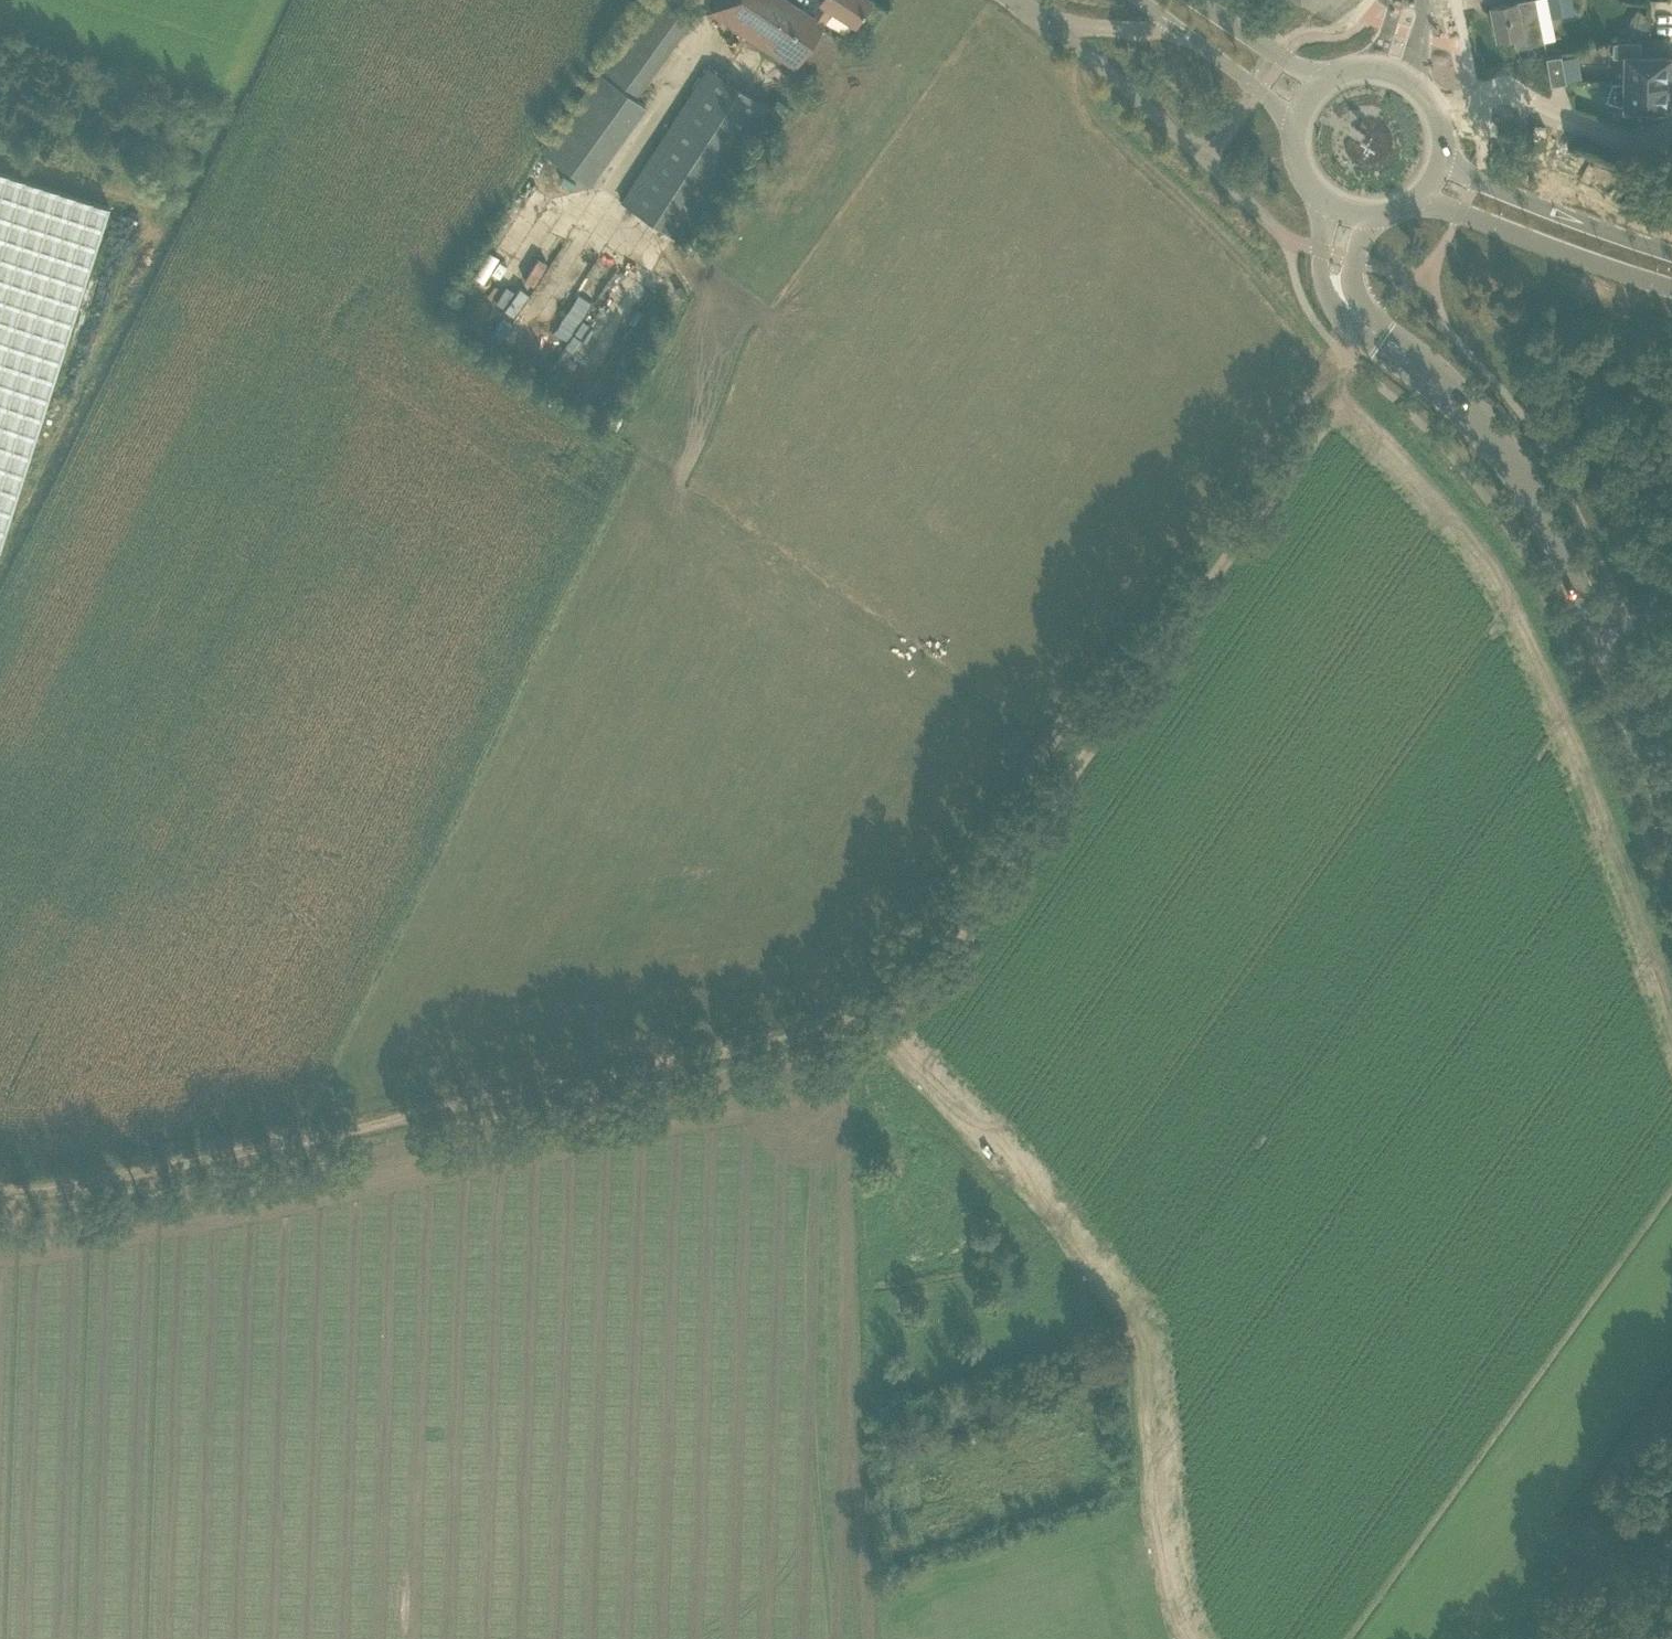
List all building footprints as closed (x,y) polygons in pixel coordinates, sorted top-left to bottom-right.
[(711,12),(792,65),(830,6),(855,22),(869,0),(819,0),(809,15),(786,0),(718,0),(711,12)] [(1492,5),(1499,37),(1514,34),(1517,47),(1545,42),(1540,20),(1536,0),(1521,0),(1518,0),(1514,1),(1492,5)] [(1552,17),(1576,13),(1573,0),(1549,0),(1552,17)] [(1631,16),(1629,26),(1632,37),(1651,32),(1651,28),(1653,20),(1652,20),(1651,18),(1638,8),(1631,16)] [(1614,42),(1614,56),(1627,56),(1627,81),(1671,82),(1671,77),(1671,62),(1671,56),(1642,55),(1642,41),(1614,42)] [(1568,82),(1562,54),(1547,57),(1552,85),(1568,82)] [(707,67),(620,202),(684,243),(771,108),(707,67)] [(646,106),(635,98),(598,71),(540,151),(588,185),(646,106)] [(1627,81),(1626,107),(1627,107),(1638,107),(1639,107),(1671,107),(1671,102),(1671,87),(1671,82),(1627,81)] [(0,548),(110,205),(0,170),(0,548)]
